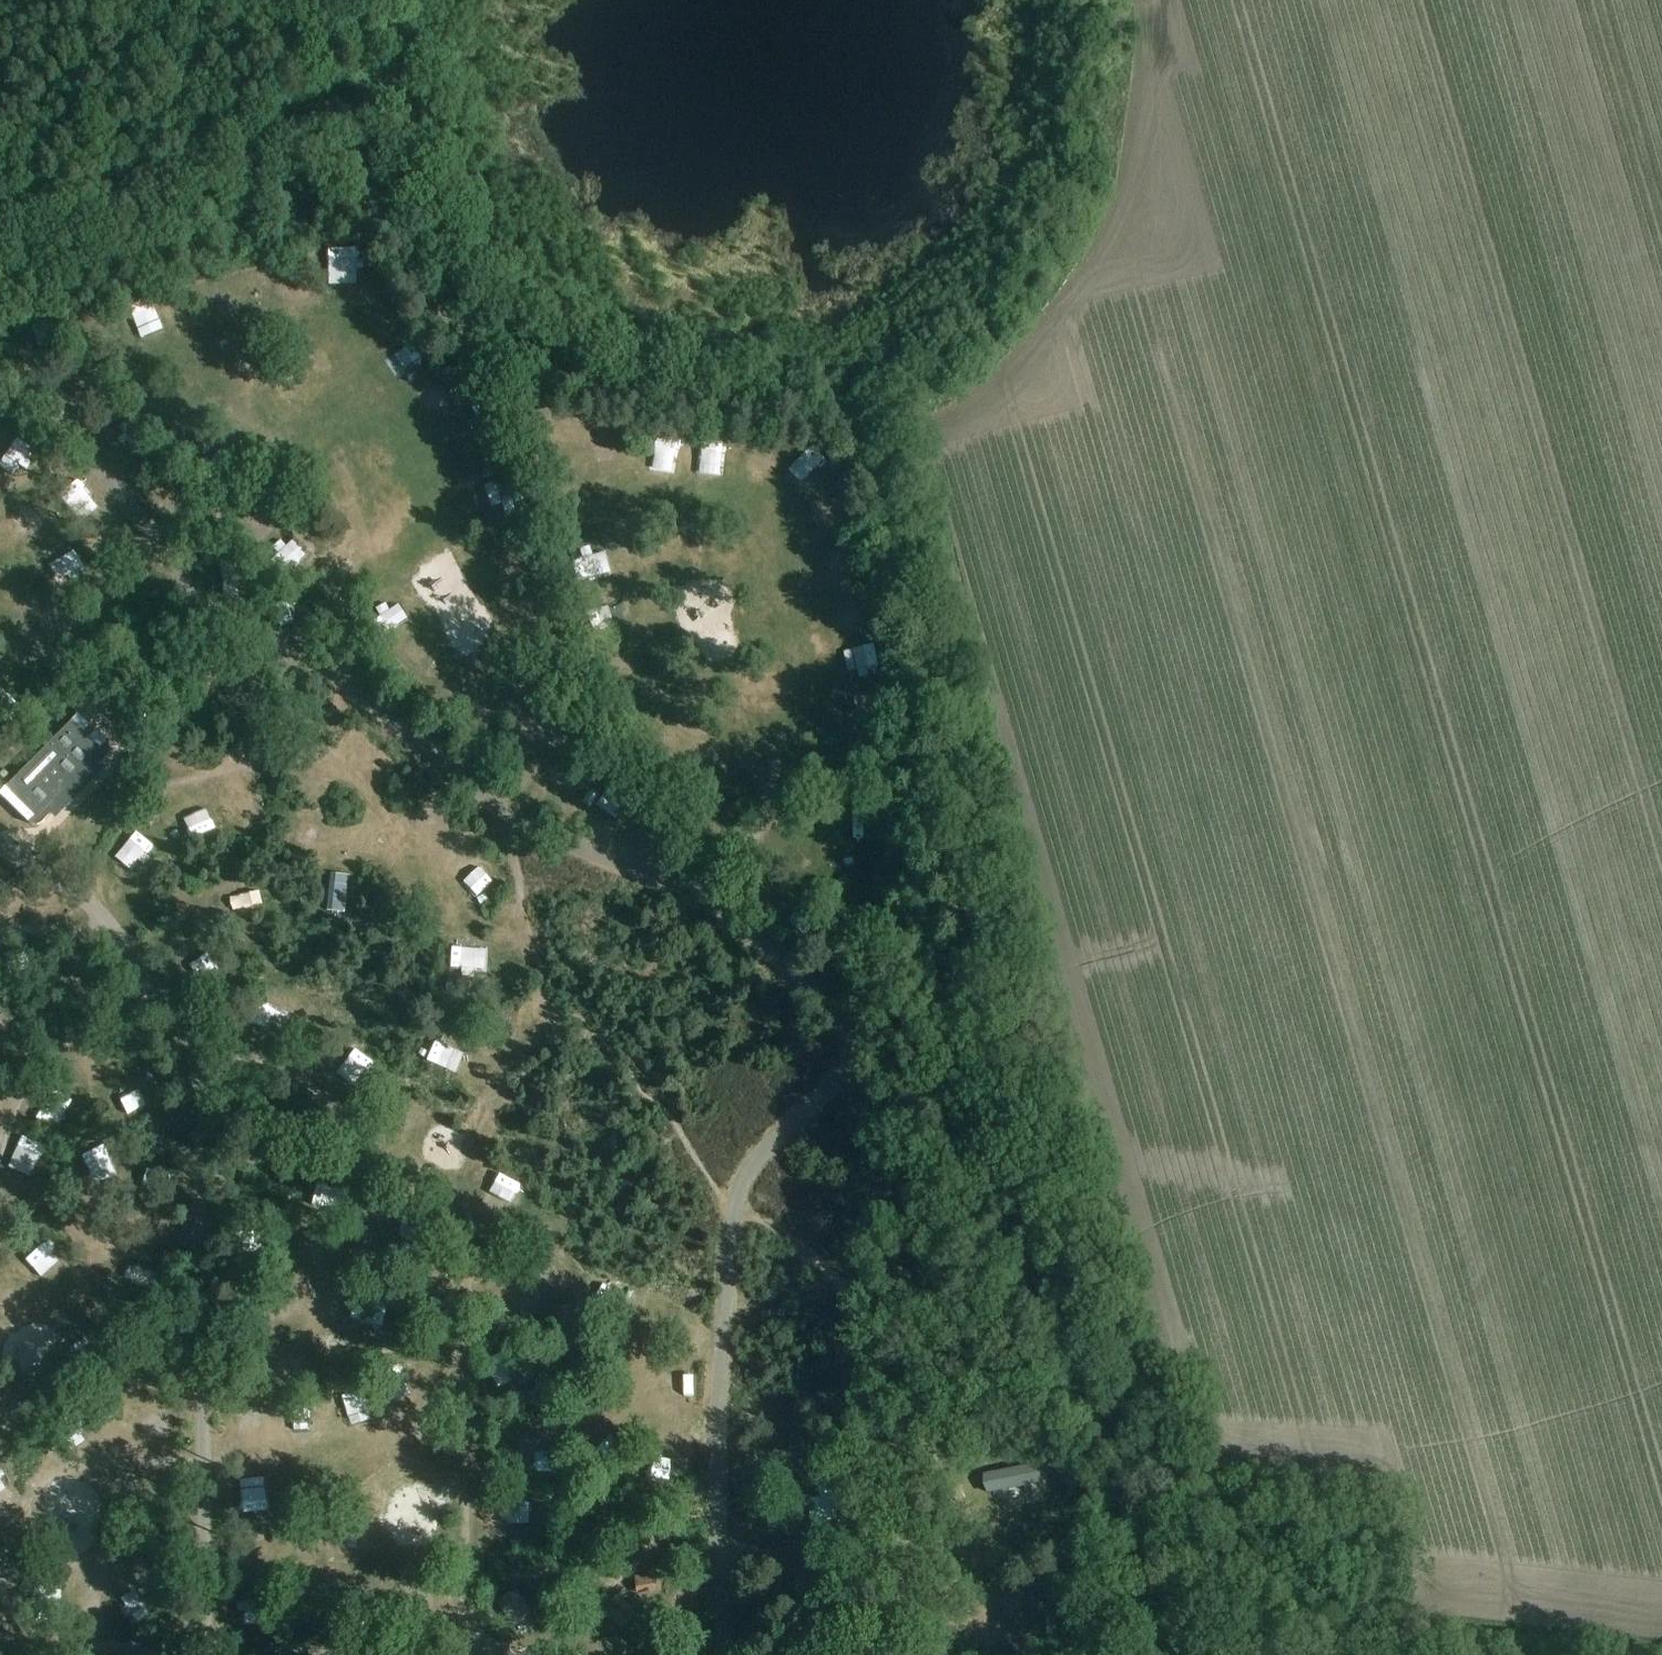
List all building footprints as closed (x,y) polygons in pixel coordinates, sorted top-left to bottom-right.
[(0,793),(0,795),(31,825),(34,826),(38,826),(41,825),(52,815),(99,765),(106,759),(109,756),(110,753),(110,750),(110,747),(109,745),(78,715),(0,793)] [(311,850),(317,864),(334,857),(328,843),(311,850)] [(996,1474),(990,1475),(994,1492),(999,1491),(1041,1482),(1038,1465),(996,1474)] [(498,1604),(513,1626),(532,1614),(518,1591),(498,1604)] [(618,1594),(602,1611),(622,1630),(638,1613),(618,1594)]
